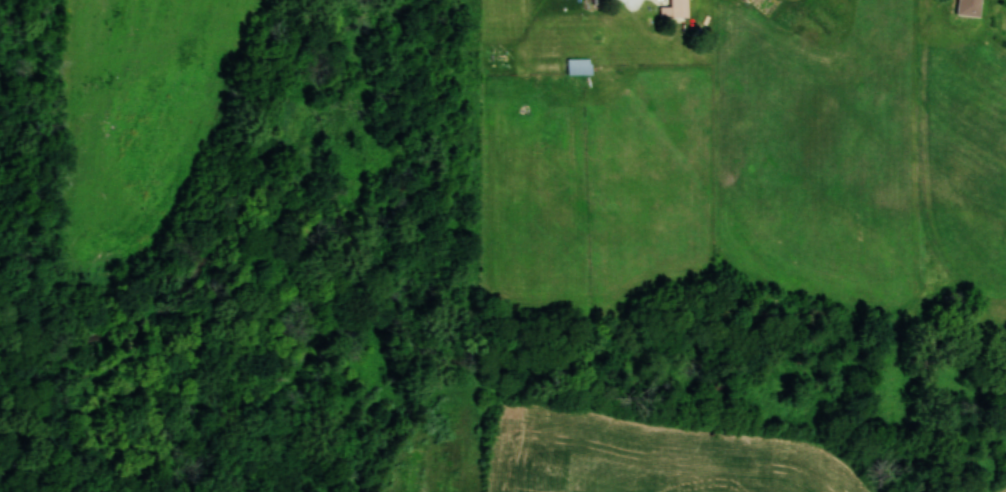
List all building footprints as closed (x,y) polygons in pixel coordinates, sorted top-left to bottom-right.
[(661,6),(661,16),(688,16),(688,0),(671,0),(671,6),(661,6)] [(958,14),(981,17),(982,0),(959,0),(958,14)] [(592,74),(591,58),(567,59),(567,75),(592,74)]
